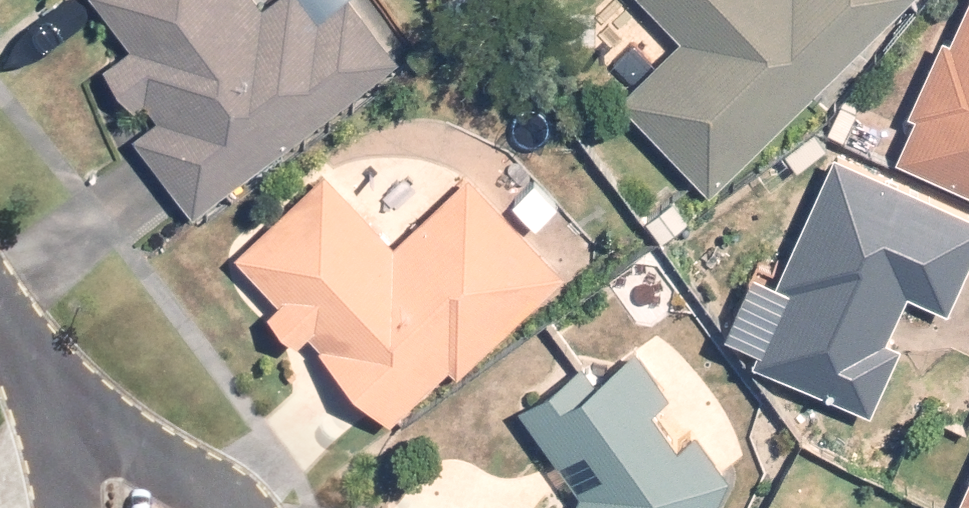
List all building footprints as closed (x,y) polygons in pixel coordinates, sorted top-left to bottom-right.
[(398,56),(355,0),(345,0),(327,13),(317,0),(108,0),(140,41),(113,61),(141,97),(150,89),(167,111),(140,132),(198,208),(398,56)] [(717,184),(906,0),(656,0),(687,32),(627,91),(717,184)] [(899,149),(968,182),(968,0),(899,149)] [(840,144),(780,272),(794,278),(760,349),(875,402),(905,339),(892,333),(914,286),(954,304),(968,273),(968,204),(840,144)] [(461,367),(568,270),(475,168),(398,238),(330,164),(242,244),(285,291),(274,302),(303,334),(315,324),(398,414),(456,361),(461,367)] [(733,471),(700,425),(684,435),(659,399),(674,388),(642,343),(598,374),(587,359),(526,402),(586,487),(576,507),(716,507),(733,471)]
